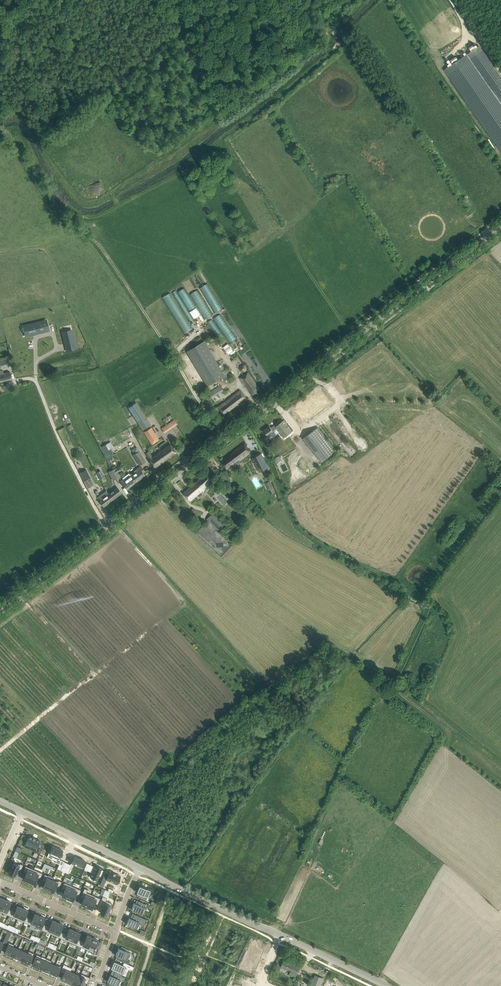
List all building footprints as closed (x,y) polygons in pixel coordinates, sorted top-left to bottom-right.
[(500,151),(500,77),(480,46),(445,70),(500,151)] [(208,283),(201,287),(214,313),(222,309),(208,283)] [(203,321),(187,287),(178,292),(178,290),(175,291),(189,321),(200,316),(203,321)] [(212,316),(199,290),(192,293),(205,319),(212,316)] [(164,297),(183,334),(192,330),(180,306),(173,292),(164,297)] [(229,343),(236,339),(221,314),(214,318),(229,343)] [(213,319),(208,322),(218,339),(223,336),(213,319)] [(27,326),(29,334),(48,330),(46,321),(37,323),(30,325),(31,325),(27,326)] [(67,351),(70,350),(76,349),(71,330),(63,332),(67,347),(67,351)] [(204,341),(187,351),(208,386),(225,376),(204,341)] [(8,366),(6,357),(0,358),(0,368),(8,366)] [(12,379),(10,372),(4,373),(3,370),(0,371),(0,382),(12,379)] [(248,373),(245,375),(240,379),(253,395),(260,390),(248,373)] [(221,394),(225,391),(221,384),(209,393),(215,402),(222,397),(221,394)] [(336,402),(324,387),(292,411),(304,426),(336,402)] [(234,409),(247,399),(240,390),(218,406),(225,415),(233,409),(234,409)] [(151,425),(149,422),(136,403),(129,408),(143,430),(151,425)] [(177,424),(176,422),(174,420),(162,428),(165,433),(177,424)] [(284,420),(281,422),(275,426),(275,425),(271,428),(270,426),(264,430),(268,436),(277,429),(283,437),(292,431),(284,420)] [(152,427),(144,432),(152,444),(160,440),(152,427)] [(307,435),(303,438),(322,462),(336,451),(318,427),(315,429),(316,430),(308,437),(307,435)] [(170,444),(160,451),(166,459),(176,452),(170,444)] [(232,454),(221,462),(228,470),(249,453),(243,445),(232,454)] [(277,453),(271,445),(268,448),(274,456),(277,453)] [(127,451),(122,454),(118,456),(122,464),(126,462),(131,460),(127,451)] [(134,455),(140,465),(145,462),(139,451),(134,455)] [(145,454),(155,467),(166,459),(160,451),(153,456),(149,451),(145,454)] [(311,451),(295,464),(305,476),(321,463),(311,451)] [(269,467),(261,453),(252,458),(260,471),(269,467)] [(131,476),(136,482),(145,475),(144,475),(143,473),(145,471),(141,466),(136,470),(130,475),(131,476)] [(112,470),(113,473),(116,480),(121,478),(119,474),(122,472),(119,467),(116,469),(112,470)] [(214,481),(207,473),(183,493),(191,501),(205,489),(214,481)] [(121,481),(127,489),(136,482),(131,476),(128,478),(126,476),(123,478),(123,479),(121,481)] [(89,478),(84,481),(87,488),(93,485),(89,478)] [(117,487),(109,494),(113,499),(122,493),(117,487)] [(104,507),(113,499),(109,494),(106,490),(98,497),(100,500),(99,501),(104,507)] [(213,512),(206,518),(219,532),(226,526),(213,512)] [(29,836),(26,843),(31,846),(30,849),(38,853),(42,845),(39,843),(40,841),(36,839),(36,838),(35,839),(33,838),(34,837),(33,837),(33,838),(29,836)] [(50,853),(53,855),(52,857),(57,859),(56,861),(55,862),(59,864),(57,869),(61,870),(64,862),(65,862),(60,859),(59,859),(60,857),(62,852),(63,850),(61,850),(57,848),(57,847),(57,848),(53,846),(52,848),(50,853)] [(64,862),(61,870),(69,873),(67,872),(70,867),(71,867),(73,864),(82,867),(83,864),(84,862),(85,860),(79,858),(79,859),(75,857),(75,856),(74,856),(73,857),(70,864),(65,862),(64,862)] [(10,869),(9,873),(15,875),(18,870),(21,871),(23,865),(20,863),(19,864),(14,862),(12,865),(10,865),(9,869),(10,869)] [(93,866),(90,871),(92,872),(90,877),(91,877),(91,876),(97,879),(97,880),(99,875),(101,876),(103,871),(103,870),(102,870),(102,868),(96,865),(95,865),(95,866),(95,867),(93,866)] [(25,866),(23,872),(26,873),(23,879),(29,881),(34,869),(25,866)] [(34,869),(29,881),(34,884),(37,878),(40,879),(43,873),(34,869)] [(106,872),(102,881),(106,883),(107,880),(119,885),(123,876),(110,871),(109,874),(106,872)] [(45,874),(42,880),(45,881),(42,887),(48,890),(52,880),(47,878),(48,875),(45,874)] [(52,880),(48,890),(54,892),(56,886),(59,888),(62,881),(58,880),(58,881),(53,879),(52,880)] [(64,882),(61,888),(64,890),(62,896),(67,898),(73,886),(64,882)] [(140,885),(137,892),(138,893),(140,894),(139,897),(146,900),(150,890),(140,885)] [(73,886),(67,898),(73,901),(75,895),(78,896),(81,890),(73,886)] [(84,888),(80,897),(84,898),(81,904),(87,907),(92,894),(87,892),(88,889),(84,888)] [(92,894),(87,907),(92,909),(95,903),(98,904),(100,898),(92,894)] [(103,896),(99,905),(103,907),(100,913),(107,915),(108,912),(109,912),(111,909),(110,908),(112,903),(106,901),(107,898),(103,896)] [(6,900),(0,912),(9,916),(12,909),(9,908),(11,902),(6,900)] [(134,902),(131,909),(144,915),(147,908),(144,907),(146,904),(139,901),(137,904),(135,903),(134,902)] [(12,909),(9,916),(18,919),(23,908),(17,906),(15,911),(12,909)] [(23,908),(18,919),(26,923),(29,917),(26,916),(28,911),(23,908)] [(29,917),(26,923),(35,927),(40,916),(34,913),(32,918),(29,917)] [(129,917),(126,924),(137,928),(139,924),(144,926),(147,919),(134,914),(132,918),(130,918),(129,917)] [(40,916),(35,927),(40,929),(44,931),(46,925),(43,923),(45,918),(40,916)] [(46,925),(44,931),(52,934),(58,922),(52,920),(50,926),(46,925)] [(58,922),(52,934),(61,938),(64,932),(61,931),(63,925),(58,922)] [(64,932),(61,938),(70,942),(75,931),(69,928),(67,933),(64,932)] [(3,944),(6,945),(11,932),(8,931),(3,942),(0,941),(0,950),(3,944)] [(75,931),(70,942),(78,946),(81,940),(78,938),(80,933),(75,931)] [(81,940),(78,946),(87,950),(92,937),(87,935),(84,941),(81,940)] [(92,937),(87,950),(92,952),(92,954),(97,956),(100,948),(95,946),(98,940),(92,937)] [(254,941),(248,955),(259,959),(262,950),(260,949),(262,944),(254,941)] [(9,942),(4,952),(10,955),(13,947),(14,944),(9,942)] [(13,947),(10,955),(15,957),(18,949),(13,947)] [(119,948),(116,955),(117,955),(119,956),(118,960),(128,964),(130,961),(128,960),(130,953),(119,948)] [(18,949),(15,957),(20,959),(23,951),(18,949)] [(23,951),(20,959),(24,961),(28,952),(23,950),(23,951)] [(28,952),(24,961),(30,963),(34,953),(29,951),(28,952)] [(36,954),(32,964),(37,967),(41,959),(42,956),(36,954)] [(248,955),(243,969),(251,972),(253,967),(256,968),(259,959),(248,955)] [(46,961),(42,969),(47,971),(51,962),(52,961),(46,958),(45,961),(46,961)] [(41,959),(37,967),(42,969),(46,961),(45,961),(41,959)] [(295,977),(300,967),(284,960),(281,967),(291,971),(289,975),(295,977)] [(114,961),(111,968),(113,969),(116,970),(114,973),(122,976),(126,966),(114,961)] [(51,962),(47,971),(52,973),(56,964),(51,962)] [(56,964),(52,973),(57,975),(61,966),(56,964)] [(65,969),(61,978),(66,981),(70,971),(65,969)] [(70,971),(66,981),(71,983),(75,974),(75,973),(70,971)] [(75,974),(71,983),(76,985),(81,975),(81,974),(76,972),(75,973),(75,974)] [(76,985),(79,985),(82,985),(84,982),(87,983),(90,977),(81,973),(81,974),(81,975),(76,985)] [(110,974),(107,981),(117,985),(120,979),(124,981),(125,977),(122,976),(114,973),(113,976),(110,975),(110,974)] [(234,983),(242,985),(246,985),(249,978),(238,974),(235,983),(234,983)]
